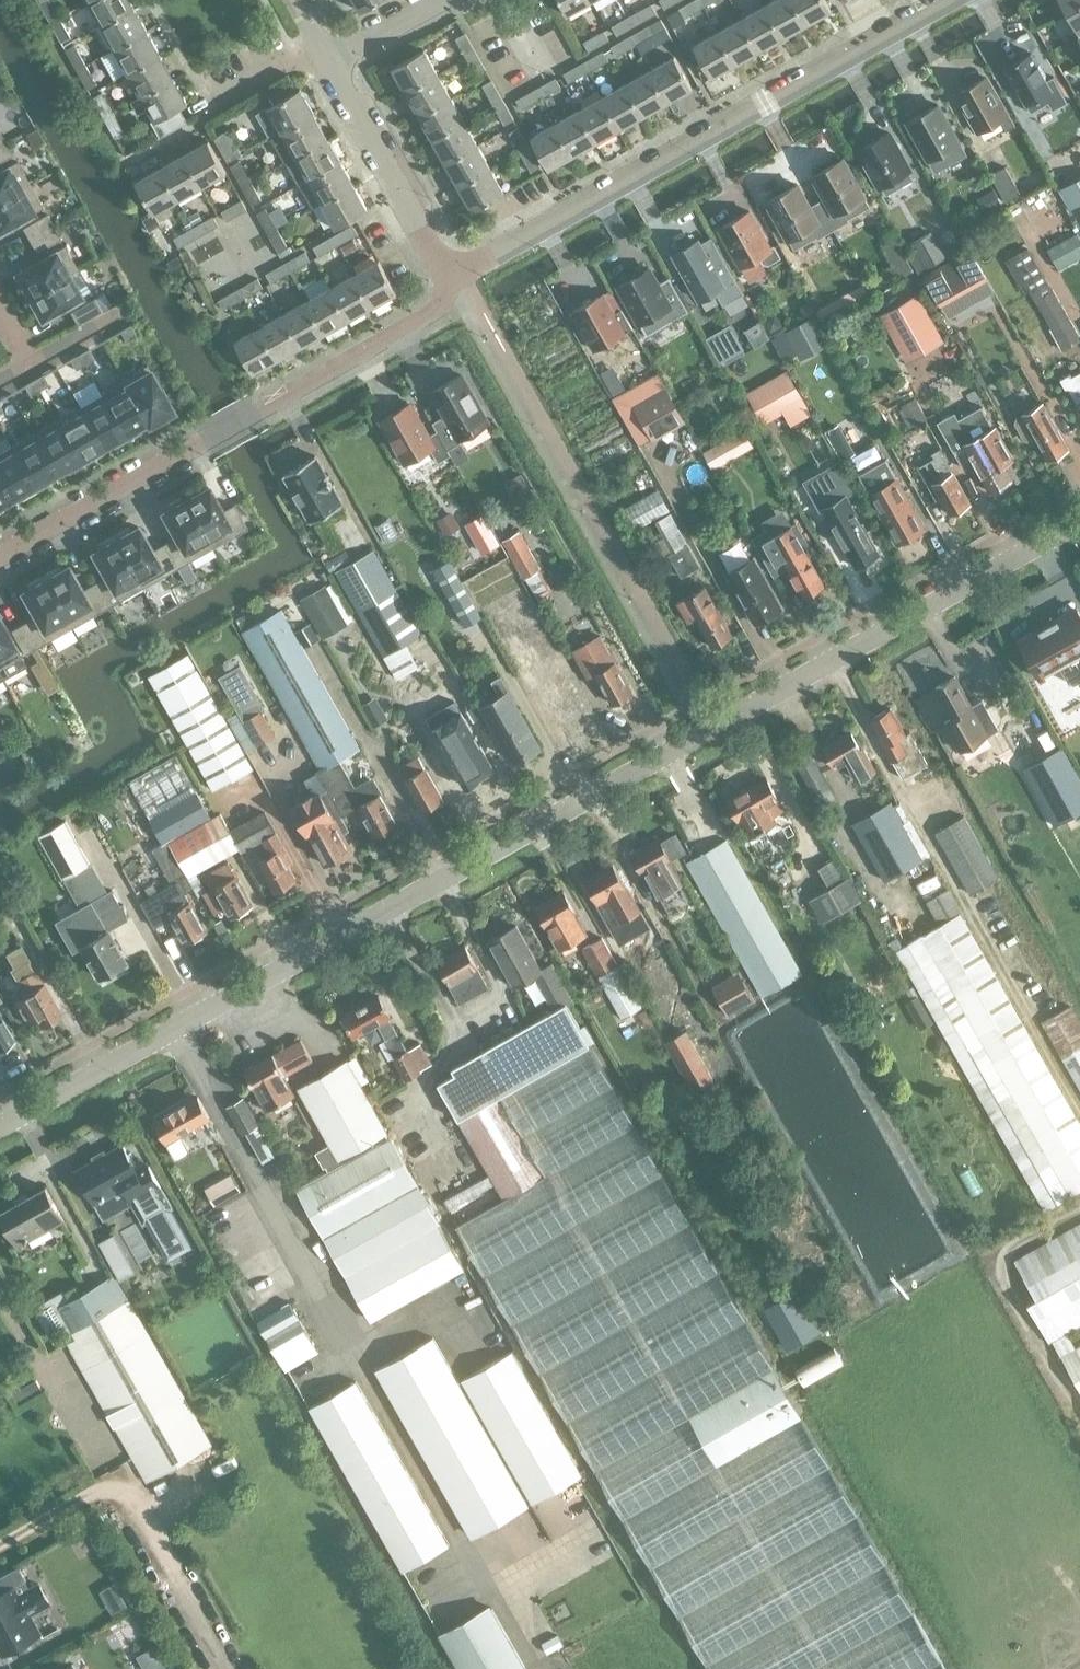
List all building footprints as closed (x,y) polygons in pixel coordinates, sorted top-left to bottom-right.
[(60,17),(50,0),(42,0),(39,2),(50,22),(60,17)] [(129,0),(89,0),(88,1),(101,25),(133,7),(129,0)] [(379,0),(355,0),(361,10),(379,0)] [(568,14),(592,1),(592,0),(560,0),(568,14)] [(665,8),(679,0),(660,0),(665,8)] [(684,17),(704,6),(701,0),(693,0),(679,8),(684,17)] [(807,23),(794,0),(771,0),(765,4),(783,36),(807,23)] [(831,9),(826,0),(794,0),(807,23),(831,9)] [(1068,10),(1079,3),(1079,0),(1062,0),(1068,10)] [(1068,10),(1079,32),(1079,3),(1068,10)] [(651,4),(632,14),(637,24),(656,13),(651,4)] [(759,50),(783,36),(765,4),(741,17),(759,50)] [(146,30),(133,7),(101,25),(114,48),(146,30)] [(612,25),(618,35),(637,24),(632,14),(612,25)] [(50,22),(61,42),(71,36),(60,17),(50,22)] [(735,63),(759,50),(741,17),(717,30),(735,63)] [(631,35),(636,44),(656,33),(650,24),(631,35)] [(160,54),(146,30),(114,48),(127,72),(160,54)] [(609,39),(604,30),(583,41),(589,51),(609,39)] [(735,63),(717,30),(692,44),(711,77),(735,63)] [(476,52),(465,32),(455,37),(467,57),(476,52)] [(631,35),(611,46),(617,55),(636,44),(631,35)] [(77,69),(86,64),(75,44),(66,49),(77,69)] [(406,91),(438,73),(425,48),(392,66),(406,91)] [(603,50),(583,61),(589,71),(608,60),(603,50)] [(1031,51),(1005,66),(1031,112),(1048,102),(1053,109),(1068,101),(1053,75),(1046,79),(1045,76),(1046,76),(1039,64),(1038,65),(1031,51)] [(488,72),(476,52),(467,57),(478,77),(488,72)] [(173,78),(160,54),(127,72),(141,96),(173,78)] [(649,68),(668,101),(692,87),(674,55),(649,68)] [(583,61),(564,72),(569,82),(589,71),(583,61)] [(77,69),(88,89),(97,84),(86,64),(77,69)] [(644,114),(668,101),(649,68),(626,82),(644,114)] [(452,96),(438,73),(406,91),(419,114),(452,96)] [(957,93),(979,131),(1000,119),(1006,130),(1016,125),(1009,113),(1007,114),(986,76),(957,93)] [(561,86),(556,77),(536,88),(541,98),(561,86)] [(186,102),(173,78),(141,96),(154,120),(186,102)] [(503,99),(492,79),(482,85),(493,105),(503,99)] [(620,128),(644,114),(626,82),(602,95),(620,128)] [(313,113),(300,88),(267,106),(268,107),(257,113),(269,135),(280,129),(281,131),(313,113)] [(516,99),(521,109),(541,98),(536,88),(516,99)] [(103,117),(113,111),(102,91),(92,97),(103,117)] [(596,141),(620,128),(602,95),(578,108),(596,141)] [(465,120),(452,96),(419,114),(433,138),(465,120)] [(505,125),(506,124),(514,119),(503,99),(493,105),(505,125)] [(938,104),(907,121),(935,170),(966,153),(938,104)] [(573,154),(596,141),(578,108),(554,122),(573,154)] [(103,117),(114,136),(124,131),(113,111),(103,117)] [(327,137),(313,113),(281,131),(282,132),(271,138),(284,161),(286,159),(327,137)] [(478,144),(465,120),(433,138),(446,162),(478,144)] [(549,168),(573,154),(554,122),(530,135),(549,168)] [(36,127),(25,133),(32,146),(43,139),(36,127)] [(529,146),(518,127),(509,132),(520,151),(529,146)] [(228,129),(214,137),(228,162),(242,154),(228,129)] [(889,131),(858,149),(880,186),(882,185),(886,193),(913,178),(908,170),(910,169),(889,131)] [(340,161),(327,137),(286,159),(300,183),(340,161)] [(184,154),(202,187),(227,173),(208,140),(184,154)] [(13,154),(5,141),(0,144),(0,161),(13,154)] [(492,168),(478,144),(446,162),(459,186),(492,168)] [(531,172),(541,166),(529,146),(520,151),(531,172)] [(178,200),(202,187),(184,154),(160,167),(178,200)] [(813,175),(825,198),(818,202),(833,229),(848,220),(847,218),(869,206),(864,196),(865,196),(843,158),(813,175)] [(230,165),(241,185),(250,179),(239,159),(230,165)] [(29,183),(16,160),(0,170),(0,200),(29,183)] [(321,203),(354,184),(340,161),(300,183),(313,207),(321,203)] [(1005,166),(990,174),(1005,201),(1020,193),(1005,166)] [(160,167),(135,181),(154,214),(178,200),(160,167)] [(473,210),(505,192),(492,168),(459,186),(473,210)] [(261,199),(250,179),(241,185),(252,205),(261,199)] [(1062,192),(1079,223),(1079,182),(1062,192)] [(29,183),(0,200),(0,230),(42,205),(29,183)] [(368,209),(354,184),(321,203),(335,227),(368,209)] [(797,184),(767,201),(788,239),(789,239),(795,248),(817,236),(818,237),(833,229),(818,202),(810,206),(797,184)] [(995,185),(980,194),(990,211),(1005,202),(995,185)] [(241,199),(221,211),(226,220),(247,209),(241,199)] [(257,213),(268,232),(277,227),(266,207),(257,213)] [(719,228),(741,266),(759,255),(764,263),(767,264),(780,257),(774,245),(770,247),(750,210),(719,228)] [(29,239),(53,224),(46,212),(22,226),(29,239)] [(213,215),(193,226),(199,236),(219,224),(213,215)] [(53,224),(29,239),(36,251),(60,237),(53,224)] [(333,235),(338,244),(358,233),(352,224),(333,235)] [(199,236),(193,226),(174,238),(179,247),(199,236)] [(268,232),(279,252),(288,247),(277,227),(268,232)] [(931,231),(912,242),(926,267),(945,256),(931,231)] [(1047,249),(1058,269),(1079,257),(1079,239),(1076,232),(1047,249)] [(338,244),(333,235),(313,246),(318,256),(338,244)] [(359,247),(353,238),(340,245),(345,254),(359,247)] [(698,239),(673,254),(699,299),(724,285),(720,277),(731,271),(714,240),(703,247),(698,239)] [(15,272),(19,280),(15,283),(24,298),(77,267),(64,245),(15,272)] [(285,262),(291,271),(311,260),(305,250),(285,262)] [(971,250),(925,275),(941,304),(987,278),(971,250)] [(913,269),(906,257),(884,270),(891,282),(913,269)] [(397,291),(379,260),(355,274),(372,305),(397,291)] [(291,271),(285,262),(265,273),(271,282),(291,271)] [(32,313),(36,310),(41,318),(81,296),(68,274),(78,268),(77,267),(24,298),(32,313)] [(688,310),(669,277),(658,283),(649,267),(618,285),(647,334),(688,310)] [(348,319),(372,305),(355,274),(331,287),(348,319)] [(238,288),(243,298),(263,287),(258,277),(238,288)] [(870,295),(864,284),(816,310),(822,321),(870,295)] [(1067,352),(1079,345),(1068,326),(1045,285),(1031,293),(1054,334),(1056,333),(1067,352)] [(325,332),(348,319),(331,287),(307,301),(325,332)] [(243,298),(238,288),(218,299),(223,309),(243,298)] [(603,293),(573,311),(594,349),(632,327),(621,308),(614,312),(603,293)] [(907,364),(945,342),(946,342),(919,293),(880,315),(907,364)] [(70,311),(77,323),(101,310),(94,297),(70,311)] [(301,345),(325,332),(307,301),(283,314),(301,345)] [(776,313),(763,320),(770,332),(783,326),(776,313)] [(277,359),(301,345),(283,314),(259,327),(277,359)] [(815,314),(784,331),(800,359),(831,343),(815,314)] [(750,326),(757,339),(769,333),(762,320),(750,326)] [(136,334),(130,324),(127,325),(128,326),(120,331),(126,340),(136,334)] [(742,349),(729,326),(706,339),(719,362),(742,349)] [(259,327),(235,341),(252,373),(277,359),(259,327)] [(79,354),(85,364),(94,358),(89,349),(79,354)] [(75,369),(85,364),(79,354),(70,359),(75,369)] [(123,377),(149,424),(173,410),(146,364),(123,377)] [(613,365),(600,372),(613,395),(626,388),(613,365)] [(748,392),(764,422),(804,400),(787,370),(748,392)] [(1079,417),(1079,372),(1071,377),(1076,384),(1069,388),(1077,404),(1076,410),(1079,417)] [(635,407),(653,437),(683,419),(656,373),(639,384),(648,399),(635,407)] [(43,374),(34,380),(39,389),(49,384),(43,374)] [(433,422),(437,430),(448,449),(461,442),(460,439),(489,422),(461,374),(431,391),(445,415),(433,422)] [(140,431),(138,426),(146,421),(148,424),(149,424),(123,377),(122,378),(124,381),(101,394),(127,438),(140,431)] [(30,395),(39,389),(34,380),(24,385),(30,395)] [(101,446),(111,441),(113,446),(127,438),(101,394),(79,406),(101,446)] [(912,425),(926,417),(917,400),(903,408),(912,425)] [(1067,448),(1041,402),(1021,413),(1021,414),(1015,418),(1014,422),(1023,439),(1028,440),(1035,436),(1048,459),(1067,448)] [(451,454),(448,449),(437,430),(429,435),(411,403),(380,420),(405,463),(431,448),(438,461),(451,454)] [(56,419),(81,464),(95,457),(92,452),(101,446),(79,406),(78,407),(81,413),(60,425),(57,419),(56,419)] [(1012,478),(1003,462),(1012,457),(1000,437),(998,438),(986,415),(968,426),(958,409),(937,421),(948,441),(959,435),(990,491),(1012,478)] [(855,412),(824,428),(841,460),(872,444),(855,412)] [(56,472),(65,467),(68,472),(81,464),(56,419),(33,432),(56,472)] [(713,467),(753,444),(744,428),(704,451),(713,467)] [(10,445),(35,490),(49,483),(46,478),(56,472),(33,432),(10,445)] [(19,493),(22,498),(35,490),(10,445),(0,451),(0,481),(10,498),(19,493)] [(941,498),(942,499),(950,514),(969,503),(939,448),(931,452),(934,457),(917,466),(936,501),(941,498)] [(311,520),(343,502),(315,455),(284,473),(311,520)] [(837,533),(856,566),(866,560),(867,562),(877,557),(876,555),(879,553),(861,520),(860,520),(854,509),(854,508),(851,503),(859,498),(839,461),(823,470),(839,498),(823,507),(834,525),(836,524),(840,531),(837,533)] [(924,528),(897,478),(870,493),(898,542),(924,528)] [(3,508),(1,504),(10,498),(0,481),(0,510),(3,508)] [(208,486),(200,490),(198,486),(182,495),(212,547),(247,527),(233,503),(221,510),(208,486)] [(623,509),(633,528),(634,529),(669,509),(657,490),(623,509)] [(167,504),(169,507),(162,512),(175,536),(163,543),(177,567),(212,547),(182,495),(167,504)] [(452,508),(438,517),(448,533),(462,524),(452,508)] [(711,509),(699,516),(706,528),(718,522),(711,509)] [(701,565),(671,512),(656,521),(686,574),(701,565)] [(824,584),(808,555),(809,554),(811,548),(797,522),(772,536),(767,528),(752,537),(773,575),(788,567),(804,596),(824,584)] [(177,567),(163,543),(151,549),(137,525),(130,530),(128,526),(112,535),(142,587),(177,567)] [(493,529),(477,538),(483,550),(500,540),(493,529)] [(540,569),(518,531),(503,539),(525,578),(540,569)] [(97,543),(99,547),(91,551),(105,576),(93,582),(107,607),(142,587),(112,535),(97,543)] [(384,655),(405,644),(422,633),(374,549),(336,570),(384,655)] [(782,607),(754,558),(727,573),(755,622),(782,607)] [(482,616),(449,559),(434,567),(466,625),(482,616)] [(72,627),(107,607),(93,582),(81,589),(67,565),(60,569),(58,566),(42,574),(72,627)] [(35,615),(23,622),(37,646),(72,627),(42,574),(27,583),(29,587),(21,591),(35,615)] [(347,624),(325,585),(302,598),(324,637),(347,624)] [(688,622),(697,617),(713,646),(732,635),(705,586),(677,601),(688,622)] [(494,614),(512,646),(547,626),(528,594),(494,614)] [(1061,667),(1070,682),(1076,683),(1079,681),(1079,612),(1077,607),(1036,631),(1033,631),(1026,635),(1026,637),(1020,640),(1042,678),(1061,667)] [(324,767),(338,759),(360,746),(280,609),(244,630),(323,766),(324,767)] [(3,678),(26,665),(0,620),(0,673),(3,678)] [(10,629),(24,653),(37,646),(23,622),(10,629)] [(588,677),(596,673),(612,702),(632,691),(614,660),(600,635),(573,650),(588,677)] [(418,666),(405,644),(384,655),(383,656),(396,679),(418,666)] [(214,789),(252,768),(189,655),(151,677),(214,789)] [(554,660),(531,673),(563,730),(586,717),(554,660)] [(513,758),(538,744),(516,706),(518,704),(501,674),(491,680),(500,697),(484,706),(513,758)] [(981,699),(971,705),(954,675),(935,686),(952,716),(944,720),(961,749),(988,735),(998,729),(981,699)] [(454,700),(426,716),(445,749),(443,750),(444,751),(445,751),(452,762),(451,763),(451,764),(453,763),(465,785),(478,777),(494,768),(479,744),(481,743),(480,742),(479,743),(474,735),(476,734),(475,733),(474,734),(454,700)] [(927,763),(909,731),(905,734),(889,705),(870,716),(879,731),(876,733),(892,760),(893,760),(903,777),(927,763)] [(245,720),(257,743),(275,734),(262,711),(245,720)] [(821,744),(835,767),(846,760),(856,778),(874,767),(863,747),(860,749),(849,729),(821,744)] [(1062,745),(1022,767),(1054,823),(1079,809),(1079,777),(1062,745)] [(810,751),(795,759),(824,809),(837,801),(810,751)] [(128,779),(150,817),(197,791),(197,790),(175,753),(128,779)] [(405,780),(423,809),(443,797),(425,768),(418,757),(399,768),(406,779),(405,780)] [(395,824),(379,794),(369,777),(354,786),(338,759),(324,767),(323,766),(320,768),(330,786),(324,790),(338,816),(359,805),(376,835),(395,824)] [(774,815),(785,808),(767,777),(754,784),(753,782),(726,798),(748,837),(777,820),(774,815)] [(311,829),(312,830),(330,861),(349,850),(340,834),(347,831),(338,816),(324,790),(323,789),(297,804),(311,830),(311,829)] [(166,842),(168,840),(211,816),(197,791),(150,817),(148,818),(162,842),(163,843),(166,842)] [(924,858),(893,804),(890,800),(852,822),(885,880),(924,858)] [(270,854),(258,861),(275,892),(296,880),(288,865),(292,862),(274,831),(263,811),(229,829),(239,847),(238,848),(241,852),(261,840),(270,854)] [(239,847),(229,829),(220,812),(168,841),(189,876),(238,848),(239,847)] [(969,893),(1000,876),(964,813),(934,830),(969,893)] [(64,878),(90,863),(66,820),(40,834),(64,878)] [(680,882),(667,859),(671,857),(686,849),(677,832),(661,840),(659,836),(630,852),(642,873),(645,872),(657,895),(680,882)] [(762,997),(803,973),(726,837),(685,861),(762,997)] [(162,842),(151,848),(171,880),(186,871),(168,841),(168,840),(166,842),(163,843),(162,842)] [(810,898),(823,921),(858,901),(834,858),(818,867),(830,886),(810,898)] [(214,885),(204,891),(215,910),(225,905),(232,916),(252,904),(235,875),(226,862),(208,874),(214,885)] [(612,862),(583,878),(596,901),(597,901),(619,941),(647,925),(612,862)] [(206,930),(183,891),(177,880),(141,900),(155,926),(172,916),(187,942),(206,930)] [(952,886),(932,896),(943,917),(962,907),(952,886)] [(125,968),(122,964),(127,961),(109,929),(128,918),(124,904),(123,902),(121,903),(112,888),(88,901),(97,917),(87,922),(94,935),(81,943),(100,977),(106,973),(109,978),(125,968)] [(550,930),(560,948),(562,951),(588,936),(576,915),(577,915),(563,889),(535,906),(549,931),(550,930)] [(1039,1198),(1044,1208),(1079,1188),(1079,1125),(960,911),(939,923),(895,948),(1039,1198)] [(686,997),(699,989),(660,920),(640,931),(646,942),(653,938),(686,997)] [(512,984),(541,968),(516,923),(487,939),(512,984)] [(641,1007),(604,940),(584,951),(622,1017),(641,1007)] [(33,969),(28,961),(30,960),(21,944),(5,952),(13,966),(10,968),(16,979),(14,980),(22,993),(13,998),(26,1020),(35,1015),(39,1023),(60,1013),(34,969),(33,969)] [(487,985),(477,965),(465,945),(437,961),(459,1001),(487,985)] [(550,963),(541,968),(538,970),(548,987),(561,980),(551,962),(550,963)] [(742,980),(716,995),(726,1014),(753,999),(742,980)] [(378,994),(342,1015),(354,1037),(377,1023),(385,1038),(383,1039),(406,1079),(422,1070),(420,1069),(432,1062),(420,1041),(408,1048),(389,1017),(391,1016),(378,994)] [(458,1118),(498,1095),(589,1043),(565,1001),(451,1066),(454,1072),(437,1081),(458,1118)] [(1079,1087),(1079,1018),(1071,1003),(1041,1020),(1079,1087)] [(646,1008),(639,1012),(646,1024),(654,1020),(646,1008)] [(13,1039),(0,1016),(0,1046),(13,1039)] [(685,1030),(666,1041),(693,1089),(712,1078),(685,1030)] [(272,1053),(244,1070),(266,1110),(296,1093),(284,1075),(313,1059),(301,1038),(272,1054),(272,1053)] [(942,1039),(931,1045),(937,1055),(948,1049),(942,1039)] [(456,1224),(594,1469),(596,1467),(677,1606),(696,1637),(713,1668),(948,1668),(929,1635),(926,1637),(854,1511),(834,1477),(784,1387),(774,1368),(590,1042),(589,1043),(498,1095),(544,1174),(503,1197),(456,1224)] [(330,1142),(329,1142),(314,1151),(323,1165),(325,1165),(328,1169),(387,1134),(386,1131),(387,1130),(346,1058),(298,1085),(330,1142)] [(198,1094),(153,1119),(175,1157),(180,1156),(187,1153),(189,1149),(182,1136),(193,1130),(191,1127),(210,1117),(198,1094)] [(503,1197),(544,1174),(498,1095),(458,1118),(503,1197)] [(242,1133),(244,1132),(255,1125),(256,1125),(259,1123),(243,1096),(227,1105),(242,1133)] [(271,1154),(255,1125),(244,1132),(260,1160),(271,1154)] [(387,1134),(328,1169),(295,1186),(371,1320),(464,1268),(438,1222),(439,1221),(390,1133),(387,1134)] [(175,1205),(150,1162),(137,1169),(122,1142),(99,1155),(75,1169),(94,1203),(118,1190),(124,1186),(132,1200),(144,1222),(146,1221),(169,1259),(193,1245),(172,1207),(175,1205)] [(215,1197),(241,1187),(235,1172),(209,1182),(215,1197)] [(17,1245),(65,1220),(45,1185),(0,1210),(0,1214),(17,1245)] [(1014,1259),(1035,1297),(1026,1302),(1049,1342),(1079,1394),(1079,1222),(1014,1259)] [(134,1261),(152,1252),(139,1224),(121,1233),(134,1261)] [(114,1231),(99,1240),(121,1278),(136,1269),(114,1231)] [(66,1342),(82,1369),(146,1481),(211,1443),(148,1331),(116,1274),(58,1307),(75,1337),(66,1342)] [(787,1347),(818,1330),(796,1292),(766,1309),(787,1347)] [(267,1334),(301,1315),(290,1297),(256,1317),(267,1334)] [(269,1337),(286,1369),(321,1349),(302,1317),(269,1337)] [(470,1537),(529,1503),(433,1335),(374,1368),(470,1537)] [(798,1364),(806,1380),(845,1360),(837,1344),(798,1364)] [(531,1502),(582,1473),(512,1350),(460,1378),(531,1502)] [(43,1390),(36,1378),(12,1392),(19,1404),(43,1390)] [(402,1570),(449,1543),(356,1379),(307,1406),(402,1570)] [(0,1575),(0,1647),(3,1653),(40,1632),(29,1614),(50,1602),(38,1582),(28,1588),(23,1579),(27,1578),(19,1564),(0,1575)] [(128,1604),(115,1582),(100,1590),(113,1613),(128,1604)] [(491,1607),(440,1636),(459,1668),(527,1668),(491,1607)]
